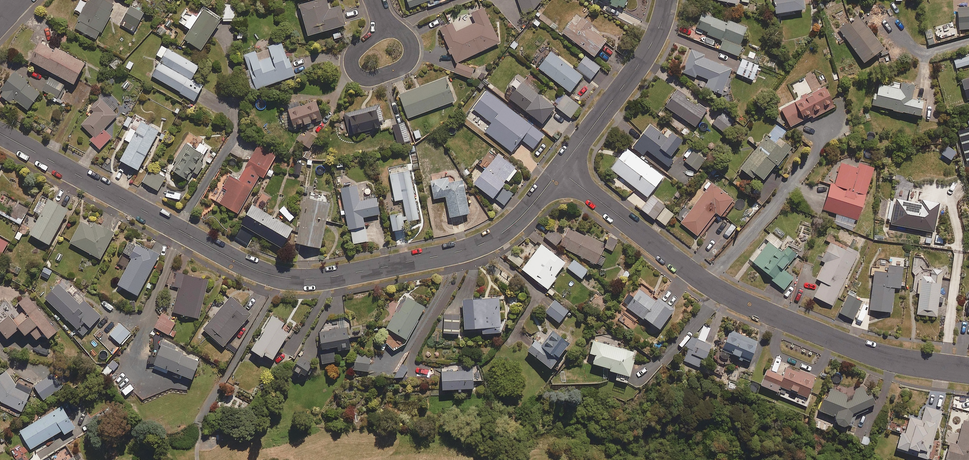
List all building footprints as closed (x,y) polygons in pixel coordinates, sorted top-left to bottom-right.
[(100,32),(101,33),(112,13),(110,12),(114,5),(104,0),(88,0),(74,27),(96,39),(100,32)] [(223,19),(235,18),(234,0),(222,0),(223,19)] [(347,25),(341,5),(330,8),(328,2),(327,0),(316,0),(300,4),(309,35),(347,25)] [(535,8),(542,0),(517,0),(521,13),(535,8)] [(776,14),(807,9),(805,0),(774,0),(776,14)] [(820,10),(826,8),(824,0),(820,0),(817,1),(820,10)] [(135,32),(144,14),(130,6),(121,24),(135,32)] [(184,38),(201,50),(221,21),(219,20),(221,17),(205,6),(197,18),(185,10),(178,21),(190,29),(184,38)] [(955,8),(956,31),(968,30),(968,7),(955,8)] [(452,23),(440,29),(457,63),(500,42),(484,8),(471,14),(475,22),(457,31),(452,23)] [(576,13),(562,34),(596,57),(608,40),(591,29),(594,26),(576,13)] [(743,48),(741,47),(749,28),(730,20),(728,23),(702,13),(696,27),(708,31),(706,34),(723,41),(720,49),(740,57),(743,48)] [(841,29),(867,62),(885,48),(859,15),(841,29)] [(174,39),(178,34),(169,28),(166,34),(174,39)] [(335,40),(348,37),(346,31),(333,35),(335,40)] [(944,33),(927,39),(930,45),(946,39),(944,33)] [(514,39),(509,46),(516,51),(520,44),(514,39)] [(295,75),(289,58),(287,59),(281,42),(268,47),(269,49),(257,53),(256,51),(244,56),(249,70),(245,71),(252,91),(295,75)] [(56,47),(54,51),(39,43),(30,60),(74,84),(85,63),(56,47)] [(191,79),(199,67),(162,45),(156,55),(162,59),(152,76),(194,101),(203,86),(191,79)] [(705,88),(722,95),(733,70),(704,58),(705,55),(691,50),(681,72),(695,78),(696,75),(708,80),(705,88)] [(756,54),(750,51),(748,57),(755,59),(753,62),(759,64),(761,58),(755,56),(756,54)] [(583,76),(551,52),(539,68),(571,92),(583,76)] [(968,65),(968,56),(953,60),(955,69),(968,65)] [(114,71),(122,63),(117,57),(109,65),(114,71)] [(577,68),(591,79),(600,68),(586,57),(577,68)] [(754,80),(759,65),(743,59),(737,73),(754,80)] [(474,68),(458,63),(455,72),(471,78),(474,68)] [(3,91),(0,95),(10,103),(13,99),(28,110),(42,91),(57,99),(64,84),(18,66),(16,72),(15,71),(1,89),(3,91)] [(807,92),(801,95),(803,98),(781,109),(790,128),(809,119),(808,116),(813,113),(815,117),(832,109),(831,107),(835,105),(826,87),(829,85),(824,74),(816,78),(813,70),(804,74),(813,92),(808,95),(807,92)] [(455,101),(446,77),(400,95),(409,118),(455,101)] [(542,91),(525,78),(510,98),(543,123),(556,107),(539,94),(542,91)] [(968,99),(968,78),(961,81),(966,100),(968,99)] [(917,97),(919,88),(913,86),(899,83),(897,90),(877,85),(872,106),(918,117),(921,104),(925,105),(926,100),(917,97)] [(522,139),(534,148),(545,134),(487,90),(473,109),(491,123),(484,132),(512,152),(522,139)] [(687,96),(678,90),(666,106),(696,127),(707,110),(698,104),(696,105),(686,98),(687,96)] [(557,107),(571,117),(580,106),(566,95),(557,107)] [(113,111),(117,106),(109,98),(105,102),(100,98),(91,107),(95,111),(81,125),(93,136),(90,140),(100,149),(112,137),(104,129),(118,115),(113,111)] [(315,126),(314,122),(323,119),(317,100),(288,110),(294,130),(306,126),(307,128),(315,126)] [(376,132),(388,129),(382,104),(344,113),(349,134),(375,128),(376,132)] [(726,132),(732,124),(721,114),(714,123),(726,132)] [(968,128),(956,131),(965,164),(968,163),(968,117),(966,118),(968,128)] [(139,170),(160,131),(141,121),(136,131),(131,128),(125,139),(130,142),(120,160),(139,170)] [(410,141),(405,122),(393,125),(397,141),(401,140),(402,144),(410,141)] [(633,147),(643,155),(647,150),(669,167),(674,160),(671,158),(684,140),(672,131),(667,137),(651,124),(633,147)] [(782,143),(787,136),(778,128),(741,173),(755,184),(758,180),(765,185),(777,169),(779,171),(794,152),(782,143)] [(186,179),(191,172),(198,177),(208,162),(201,157),(208,148),(200,143),(196,149),(192,147),(192,145),(188,142),(175,160),(177,162),(171,169),(186,179)] [(222,185),(228,188),(220,203),(239,214),(259,177),(263,179),(276,154),(258,145),(240,179),(230,174),(229,173),(222,185)] [(940,156),(949,162),(955,153),(947,147),(940,156)] [(684,156),(687,158),(685,161),(697,171),(706,160),(690,148),(684,156)] [(663,176),(627,149),(612,169),(648,196),(663,176)] [(506,186),(518,170),(498,154),(475,183),(503,206),(514,193),(506,186)] [(824,210),(837,214),(835,222),(854,227),(856,220),(860,221),(874,167),(859,163),(858,167),(842,163),(836,184),(832,182),(824,210)] [(143,182),(158,191),(166,177),(151,168),(143,182)] [(408,222),(420,219),(410,171),(390,175),(395,201),(403,199),(408,222)] [(463,179),(450,182),(449,177),(431,181),(435,199),(446,196),(451,217),(470,213),(463,179)] [(362,192),(359,193),(357,184),(340,188),(354,244),(369,240),(364,219),(382,214),(378,197),(364,200),(362,192)] [(720,191),(714,186),(682,226),(699,239),(718,216),(722,220),(735,203),(725,195),(726,194),(721,190),(720,191)] [(666,206),(652,194),(641,209),(655,220),(666,206)] [(49,245),(69,210),(42,195),(34,210),(41,214),(30,234),(49,245)] [(321,248),(330,203),(306,197),(296,243),(321,248)] [(891,219),(894,201),(888,199),(884,218),(891,219)] [(922,200),(921,203),(897,199),(892,224),(935,232),(941,204),(922,200)] [(242,224),(282,247),(293,229),(252,205),(242,224)] [(667,208),(658,219),(666,226),(675,214),(667,208)] [(393,231),(406,229),(403,213),(390,215),(393,231)] [(95,223),(93,227),(82,221),(70,243),(101,259),(114,233),(95,223)] [(544,237),(556,246),(564,237),(552,227),(544,237)] [(586,237),(569,228),(560,245),(602,267),(606,259),(601,256),(606,245),(587,235),(586,237)] [(761,251),(757,248),(748,259),(784,290),(794,278),(784,269),(790,261),(791,262),(797,255),(788,246),(784,243),(771,232),(765,240),(768,243),(761,251)] [(8,243),(0,238),(0,258),(8,243)] [(831,241),(821,260),(824,262),(815,278),(822,282),(814,297),(833,306),(860,253),(849,247),(848,250),(831,241)] [(138,296),(160,255),(139,244),(138,247),(133,244),(129,242),(123,253),(133,258),(118,285),(138,296)] [(555,277),(566,263),(542,244),(523,269),(548,289),(557,278),(555,277)] [(878,270),(876,271),(870,308),(893,312),(897,289),(901,289),(905,268),(907,268),(909,259),(891,256),(891,257),(890,260),(880,260),(878,261),(878,270)] [(568,267),(582,279),(588,271),(574,259),(568,267)] [(945,298),(941,298),(945,269),(918,268),(916,293),(919,294),(918,315),(939,315),(940,302),(945,303),(945,298)] [(199,319),(208,280),(176,272),(173,286),(179,288),(173,312),(199,319)] [(85,300),(80,304),(59,284),(45,298),(83,336),(102,317),(85,300)] [(661,330),(673,312),(675,309),(660,298),(658,301),(641,289),(627,310),(643,321),(645,319),(661,330)] [(856,294),(850,291),(839,312),(855,320),(864,302),(854,297),(856,294)] [(58,331),(27,296),(18,303),(25,311),(14,320),(10,315),(0,324),(0,329),(8,338),(19,329),(26,336),(30,332),(37,340),(44,334),(49,339),(58,331)] [(405,296),(387,329),(387,343),(395,349),(408,340),(426,307),(405,296)] [(231,297),(203,330),(224,347),(252,314),(231,297)] [(502,333),(500,298),(463,301),(465,330),(483,328),(484,334),(502,333)] [(562,319),(565,321),(572,312),(554,300),(545,313),(560,323),(562,319)] [(155,327),(169,335),(176,323),(169,319),(169,317),(162,313),(155,327)] [(445,314),(444,333),(459,334),(460,315),(445,314)] [(281,328),(285,323),(271,315),(263,330),(264,331),(259,340),(258,339),(251,350),(264,357),(265,355),(274,360),(290,333),(281,328)] [(246,323),(238,335),(243,339),(251,326),(246,323)] [(120,344),(130,333),(120,324),(109,335),(120,344)] [(704,325),(698,340),(694,338),(685,360),(701,366),(704,358),(707,360),(713,346),(705,342),(711,328),(704,325)] [(348,328),(319,332),(322,349),(338,347),(339,351),(351,349),(348,328)] [(751,362),(760,341),(732,330),(722,355),(730,358),(731,354),(739,357),(737,361),(743,363),(744,359),(751,362)] [(552,331),(545,342),(538,337),(528,351),(552,369),(570,344),(552,331)] [(635,352),(620,347),(622,342),(600,335),(598,342),(595,340),(590,354),(596,356),(594,363),(612,369),(610,377),(629,383),(636,362),(632,361),(635,352)] [(153,364),(192,379),(199,362),(182,355),(183,353),(175,350),(177,346),(161,340),(159,345),(161,346),(153,364)] [(321,364),(336,363),(335,351),(320,353),(321,364)] [(355,370),(369,372),(371,356),(357,354),(355,370)] [(301,373),(306,376),(313,364),(300,357),(292,372),(299,376),(301,373)] [(113,360),(102,372),(106,377),(112,370),(113,371),(119,366),(113,360)] [(404,377),(408,368),(400,364),(396,372),(404,377)] [(782,388),(808,398),(817,376),(789,365),(784,376),(767,369),(761,385),(780,393),(782,388)] [(474,366),(460,366),(460,371),(442,371),(442,390),(459,389),(459,391),(462,391),(462,389),(475,389),(474,366)] [(0,376),(0,400),(1,402),(21,412),(32,392),(17,385),(6,371),(0,376)] [(44,400),(62,387),(52,374),(34,387),(44,400)] [(849,425),(850,426),(855,414),(877,404),(872,395),(869,396),(864,385),(856,389),(855,386),(842,392),(830,387),(821,411),(837,418),(836,420),(839,421),(839,422),(839,423),(839,424),(840,425),(840,426),(841,426),(842,427),(843,427),(844,427),(845,427),(846,427),(847,427),(848,426),(849,425)] [(65,435),(75,428),(62,406),(20,431),(30,449),(62,431),(65,435)] [(903,432),(898,449),(929,459),(944,411),(927,406),(922,421),(911,418),(906,433),(903,432)] [(947,459),(949,459),(968,459),(968,421),(965,420),(958,443),(952,442),(947,459)]
